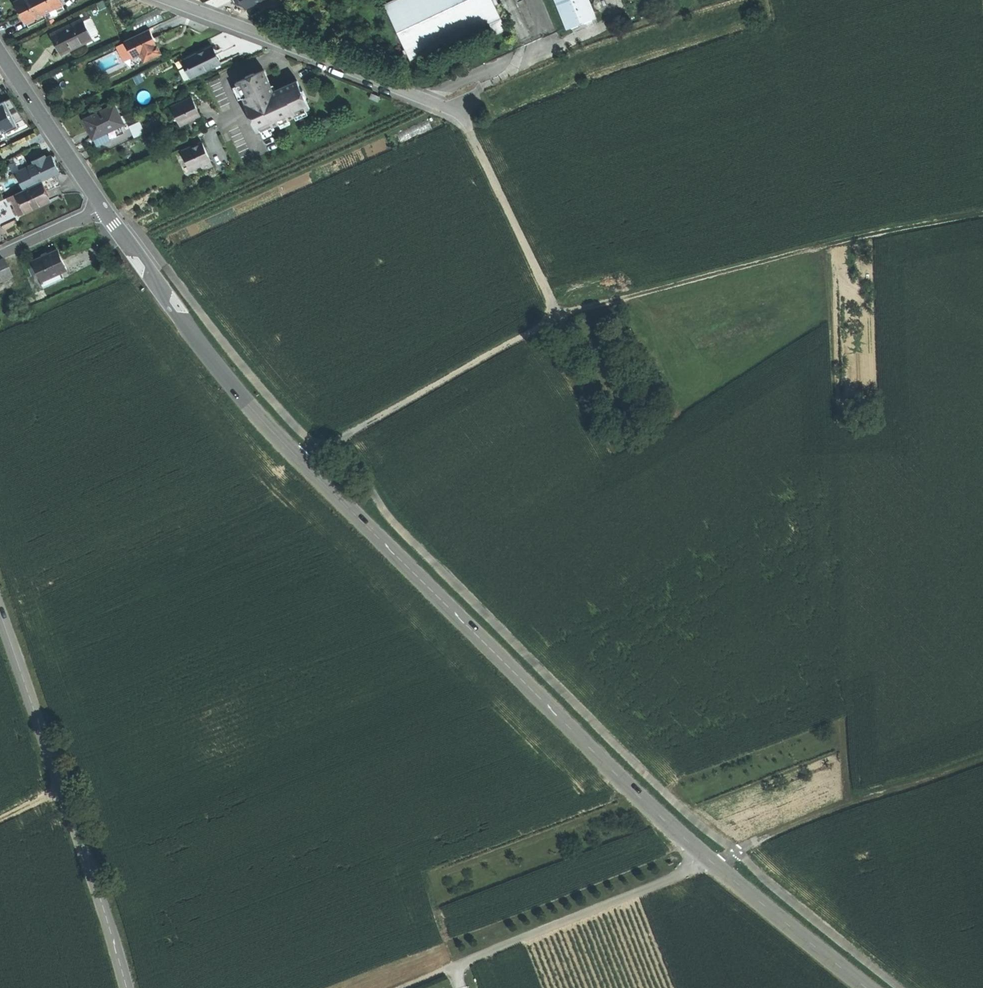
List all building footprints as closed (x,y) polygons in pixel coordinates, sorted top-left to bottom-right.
[(17,3),(21,11),(26,22),(44,13),(38,0),(22,0),(17,3)] [(44,13),(62,4),(60,0),(38,0),(44,13)] [(244,11),(267,0),(239,0),(244,11)] [(385,5),(411,61),(489,24),(495,36),(506,30),(495,6),(492,0),(395,0),(385,5)] [(569,30),(597,18),(590,0),(557,0),(569,30)] [(82,19),(53,33),(58,43),(62,53),(92,39),(82,19)] [(151,29),(127,40),(129,44),(134,56),(141,53),(145,61),(162,53),(151,29)] [(129,44),(120,48),(128,68),(145,61),(141,53),(134,56),(129,44)] [(216,45),(187,59),(190,67),(193,66),(196,71),(206,67),(207,69),(224,61),(220,53),(218,54),(216,50),(218,49),(216,45)] [(190,67),(185,69),(189,78),(207,69),(206,67),(196,71),(193,66),(190,67)] [(264,71),(238,83),(247,104),(246,105),(258,131),(272,125),(273,126),(295,116),(295,115),(310,108),(298,82),(272,93),(269,87),(271,86),(264,71)] [(380,97),(371,93),(370,98),(379,102),(380,97)] [(7,100),(12,111),(18,108),(11,97),(7,100)] [(193,98),(173,107),(181,125),(201,116),(193,98)] [(20,126),(13,112),(19,109),(18,108),(12,111),(7,100),(0,103),(0,141),(9,136),(7,132),(20,126)] [(115,106),(86,120),(90,130),(94,139),(124,124),(115,106)] [(28,122),(19,109),(13,112),(20,126),(28,122)] [(136,135),(147,131),(142,121),(132,125),(136,135)] [(203,143),(183,151),(191,170),(202,165),(204,169),(213,165),(203,143)] [(25,154),(11,159),(14,167),(28,163),(25,154)] [(18,172),(26,188),(61,172),(53,155),(47,158),(46,155),(40,157),(35,160),(37,163),(18,172)] [(37,184),(18,193),(27,212),(49,202),(45,194),(42,186),(38,188),(37,184)] [(59,250),(35,261),(44,281),(68,270),(63,260),(59,250)]
